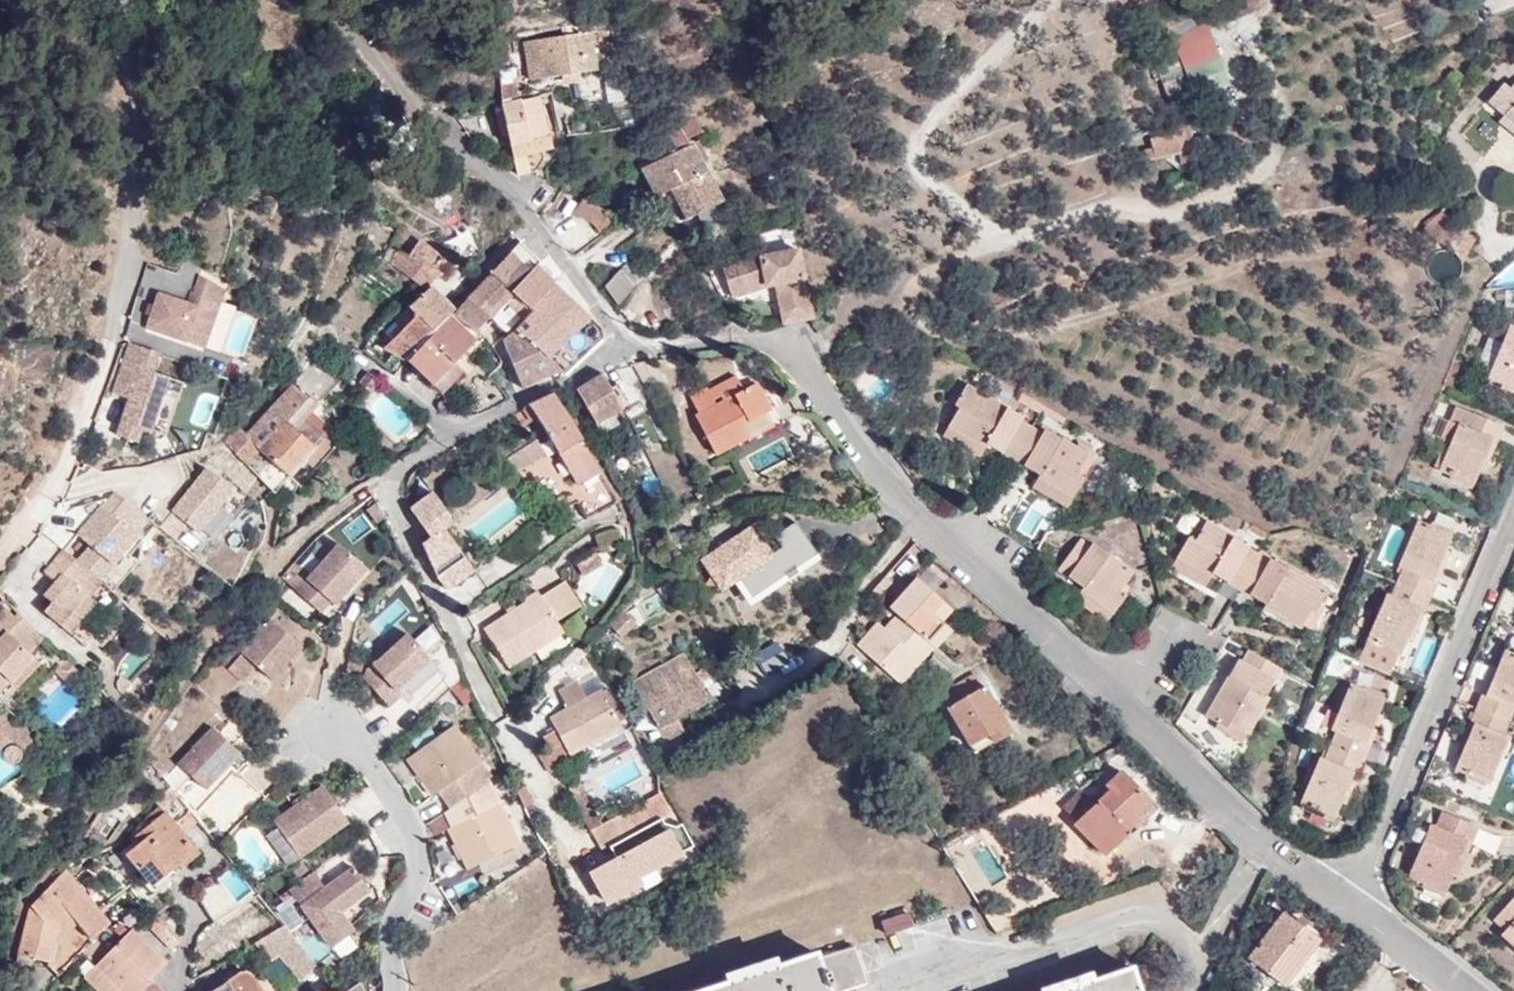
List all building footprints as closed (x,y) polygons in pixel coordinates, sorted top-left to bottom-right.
[(529,80),(596,70),(591,33),(524,42),(529,80)] [(1227,87),(1218,61),(1188,71),(1197,97),(1227,87)] [(580,106),(622,99),(619,85),(569,94),(571,103),(580,102),(580,103),(580,106)] [(1495,127),(1496,144),(1481,166),(1510,187),(1513,181),(1513,87),(1513,88),(1510,86),(1504,95),(1497,89),(1485,106),(1502,118),(1495,127)] [(553,148),(540,97),(502,105),(502,110),(512,146),(513,150),(519,177),(539,171),(547,160),(544,150),(553,148)] [(684,124),(653,142),(662,159),(693,143),(690,137),(700,133),(693,119),(684,124)] [(1142,150),(1145,161),(1176,154),(1180,174),(1189,163),(1194,161),(1186,122),(1173,125),(1174,133),(1149,138),(1150,148),(1142,150)] [(709,160),(700,140),(694,143),(705,163),(709,160)] [(705,163),(694,143),(693,143),(662,159),(644,168),(659,197),(673,189),(684,183),(699,213),(724,201),(705,163)] [(673,189),(688,219),(699,213),(684,183),(673,189)] [(606,232),(622,219),(560,187),(550,203),(606,232)] [(1461,238),(1468,225),(1458,220),(1440,211),(1424,224),(1420,232),(1455,250),(1454,252),(1462,263),(1472,244),(1461,238)] [(442,272),(430,263),(437,253),(420,239),(409,255),(397,249),(391,262),(416,282),(427,290),(438,279),(439,278),(442,272)] [(540,262),(520,243),(492,273),(512,292),(536,267),(540,262)] [(389,245),(383,257),(391,262),(397,249),(389,245)] [(776,286),(779,308),(782,321),(811,316),(810,303),(801,247),(771,254),(728,266),(734,295),(776,286)] [(646,275),(632,259),(631,260),(619,269),(605,287),(617,304),(632,286),(646,275)] [(512,292),(515,296),(529,308),(552,282),(544,275),(536,267),(512,292)] [(512,292),(492,273),(471,294),(488,318),(512,292)] [(193,305),(164,295),(152,329),(208,349),(229,293),(205,277),(199,295),(196,294),(193,305)] [(448,288),(438,279),(427,290),(409,307),(412,310),(416,315),(434,333),(451,316),(453,313),(456,310),(441,296),(448,288)] [(562,368),(567,373),(571,369),(604,338),(602,329),(554,281),(552,282),(529,308),(532,312),(515,329),(536,343),(562,368)] [(488,318),(471,294),(464,303),(475,313),(464,324),(474,333),(475,331),(485,322),(488,318)] [(453,313),(464,324),(475,313),(464,303),(456,310),(453,313)] [(395,320),(403,330),(416,315),(412,310),(409,307),(395,320)] [(407,361),(409,360),(434,333),(416,315),(403,330),(385,349),(407,361)] [(456,363),(476,340),(451,316),(434,333),(409,360),(442,394),(464,371),(456,363)] [(1513,390),(1513,326),(1508,323),(1501,341),(1496,356),(1487,378),(1513,390)] [(504,338),(526,387),(562,368),(536,343),(515,329),(504,338)] [(1490,336),(1484,352),(1496,356),(1501,341),(1490,336)] [(150,377),(157,357),(126,346),(109,393),(126,398),(112,439),(133,446),(140,425),(151,429),(167,383),(150,377)] [(648,394),(666,384),(653,360),(631,364),(648,394)] [(364,388),(372,394),(381,383),(368,370),(358,382),(364,388)] [(577,389),(597,425),(595,425),(600,436),(619,424),(614,415),(623,409),(602,373),(577,389)] [(776,406),(772,409),(759,382),(695,415),(716,455),(745,439),(747,442),(785,422),(776,406)] [(296,430),(317,406),(319,404),(296,383),(247,436),(262,453),(290,476),(314,446),(296,430)] [(1040,474),(1037,478),(1071,497),(1094,457),(1044,428),(1043,432),(1022,420),(1023,417),(967,384),(954,405),(960,408),(948,428),(984,448),(986,444),(1040,474)] [(537,417),(577,485),(601,472),(574,423),(555,393),(529,404),(529,406),(523,409),(530,420),(537,417)] [(1018,400),(1039,413),(1043,404),(1023,393),(1018,400)] [(1438,470),(1473,485),(1479,469),(1491,438),(1497,441),(1503,427),(1455,407),(1449,420),(1457,424),(1438,470)] [(979,458),(984,448),(948,428),(943,437),(979,458)] [(1479,469),(1484,472),(1497,441),(1491,438),(1479,469)] [(517,473),(544,455),(535,441),(508,458),(517,473)] [(196,539),(232,495),(204,473),(159,527),(174,540),(183,529),(196,539)] [(573,495),(587,520),(618,502),(605,478),(573,495)] [(1033,487),(1066,506),(1071,497),(1037,478),(1033,487)] [(448,524),(449,514),(431,492),(409,509),(430,537),(422,543),(438,575),(447,588),(474,567),(445,532),(442,529),(448,524)] [(133,540),(97,510),(72,539),(85,549),(77,559),(100,579),(133,540)] [(346,521),(353,537),(376,528),(369,512),(346,521)] [(1195,540),(1189,537),(1177,558),(1210,578),(1213,573),(1266,604),(1264,609),(1300,629),(1311,609),(1316,612),(1328,590),(1206,520),(1195,540)] [(1401,569),(1391,594),(1386,592),(1366,640),(1358,660),(1392,676),(1401,656),(1408,639),(1421,607),(1427,610),(1432,597),(1437,584),(1432,581),(1444,550),(1451,534),(1417,520),(1397,567),(1401,569)] [(748,591),(780,569),(752,527),(739,535),(703,560),(723,590),(739,579),(748,591)] [(600,546),(622,540),(619,530),(597,536),(600,546)] [(1134,570),(1108,552),(1105,556),(1081,538),(1061,569),(1084,586),(1074,600),(1104,623),(1126,593),(1121,590),(1134,570)] [(337,542),(295,588),(306,600),(316,589),(327,599),(331,602),(364,567),(337,542)] [(1437,584),(1450,552),(1444,550),(1432,581),(1437,584)] [(85,600),(99,585),(63,554),(42,574),(51,582),(45,589),(48,591),(41,599),(49,606),(42,614),(69,638),(95,609),(85,600)] [(1204,588),(1210,578),(1177,558),(1171,569),(1204,588)] [(953,610),(917,579),(891,608),(897,614),(927,640),(942,622),(953,610)] [(580,607),(565,583),(542,597),(557,622),(580,607)] [(306,600),(317,610),(327,599),(316,589),(306,600)] [(508,667),(564,633),(557,622),(542,597),(537,591),(524,599),(526,602),(485,629),(508,667)] [(1408,639),(1414,641),(1427,610),(1421,607),(1408,639)] [(3,636),(0,640),(0,699),(2,701),(13,689),(23,699),(49,672),(30,654),(42,642),(6,608),(0,614),(0,633),(3,636)] [(609,628),(618,639),(634,625),(625,614),(609,628)] [(931,662),(950,678),(961,670),(936,648),(927,640),(897,614),(884,629),(879,635),(873,629),(857,646),(900,685),(931,650),(937,655),(931,662)] [(269,677),(282,661),(288,666),(303,649),(268,617),(225,666),(238,678),(252,662),(269,677)] [(936,648),(953,631),(942,622),(927,640),(936,648)] [(884,629),(878,623),(873,629),(879,635),(884,629)] [(366,668),(363,677),(388,704),(400,693),(395,688),(429,657),(406,631),(366,668)] [(1226,727),(1229,723),(1246,734),(1268,697),(1265,695),(1273,680),(1276,681),(1283,669),(1248,648),(1241,660),(1238,658),(1205,715),(1226,727)] [(761,677),(778,667),(768,650),(752,660),(761,677)] [(1489,784),(1501,755),(1508,737),(1505,735),(1511,721),(1513,713),(1513,654),(1504,650),(1498,663),(1485,697),(1480,695),(1470,721),(1474,723),(1462,755),(1455,769),(1489,784)] [(701,683),(710,678),(703,665),(693,672),(681,654),(634,680),(665,737),(680,729),(673,716),(709,697),(701,683)] [(1498,663),(1493,661),(1480,695),(1485,697),(1498,663)] [(985,686),(982,688),(977,678),(943,698),(948,707),(947,708),(970,747),(988,736),(993,744),(1013,732),(985,686)] [(1300,802),(1334,818),(1341,801),(1354,770),(1359,772),(1369,746),(1365,744),(1378,712),(1384,696),(1350,682),(1331,730),(1334,732),(1324,757),(1320,755),(1300,802)] [(572,761),(569,755),(591,743),(621,727),(601,690),(581,701),(567,708),(549,718),(562,743),(540,755),(549,773),(572,761)] [(575,690),(561,698),(567,708),(581,701),(575,690)] [(16,763),(16,759),(17,758),(32,743),(4,712),(0,716),(0,758),(1,759),(2,760),(2,762),(3,764),(4,766),(5,768),(7,769),(9,770),(11,770),(12,770),(14,769),(15,768),(15,767),(16,765),(16,763)] [(1369,746),(1382,714),(1378,712),(1365,744),(1369,746)] [(1470,721),(1457,752),(1462,755),(1474,723),(1470,721)] [(1513,749),(1513,723),(1511,721),(1505,735),(1508,737),(1501,755),(1510,759),(1513,749)] [(1223,733),(1241,743),(1246,734),(1229,723),(1226,727),(1223,733)] [(452,829),(449,830),(467,869),(520,843),(502,804),(488,783),(494,778),(480,760),(455,726),(408,760),(432,795),(436,792),(450,811),(444,815),(452,829)] [(594,749),(624,732),(621,727),(591,743),(594,749)] [(205,790),(226,766),(238,776),(249,763),(210,728),(177,766),(205,790)] [(1341,801),(1346,803),(1359,772),(1354,770),(1341,801)] [(1119,771),(1108,784),(1106,786),(1109,790),(1076,825),(1106,854),(1132,828),(1142,818),(1139,815),(1151,803),(1119,771)] [(534,803),(521,777),(512,782),(525,808),(534,803)] [(308,850),(348,821),(322,784),(282,814),(308,850)] [(574,798),(587,794),(584,784),(571,788),(574,798)] [(602,852),(672,813),(660,792),(591,830),(602,852)] [(189,859),(199,851),(176,823),(166,811),(137,836),(140,841),(126,853),(152,885),(186,856),(189,859)] [(1409,877),(1444,893),(1452,875),(1467,839),(1474,841),(1479,827),(1442,811),(1436,826),(1431,823),(1409,877)] [(1452,875),(1459,877),(1474,841),(1467,839),(1452,875)] [(9,859),(0,854),(0,874),(9,859)] [(354,867),(325,887),(314,872),(289,890),(331,948),(354,931),(339,912),(370,890),(354,867)] [(108,923),(101,913),(66,871),(31,906),(19,953),(45,961),(59,975),(69,964),(78,954),(93,939),(108,923)] [(256,889),(241,902),(221,878),(199,895),(215,921),(242,905),(261,894),(256,889)] [(1493,921),(1503,931),(1501,935),(1513,947),(1513,897),(1493,921)] [(150,910),(141,919),(157,935),(167,925),(150,910)] [(1284,986),(1320,939),(1284,912),(1248,958),(1284,986)] [(885,936),(911,928),(907,915),(881,923),(885,936)] [(279,954),(301,979),(315,963),(285,924),(256,942),(267,960),(279,954)] [(177,944),(181,940),(167,925),(157,935),(172,950),(177,944)] [(152,948),(132,928),(122,938),(93,968),(113,986),(152,948)] [(118,990),(119,990),(138,990),(152,977),(167,962),(152,948),(113,986),(118,990)] [(866,981),(855,948),(817,961),(815,955),(708,990),(834,990),(866,981)] [(93,968),(84,978),(97,990),(117,990),(118,990),(113,986),(93,968)] [(1132,970),(1068,990),(1138,990),(1132,970)] [(214,990),(213,990),(263,990),(252,974),(246,971),(241,971),(214,990)] [(152,977),(138,990),(165,990),(152,977)] [(349,981),(335,990),(354,990),(349,981)]
